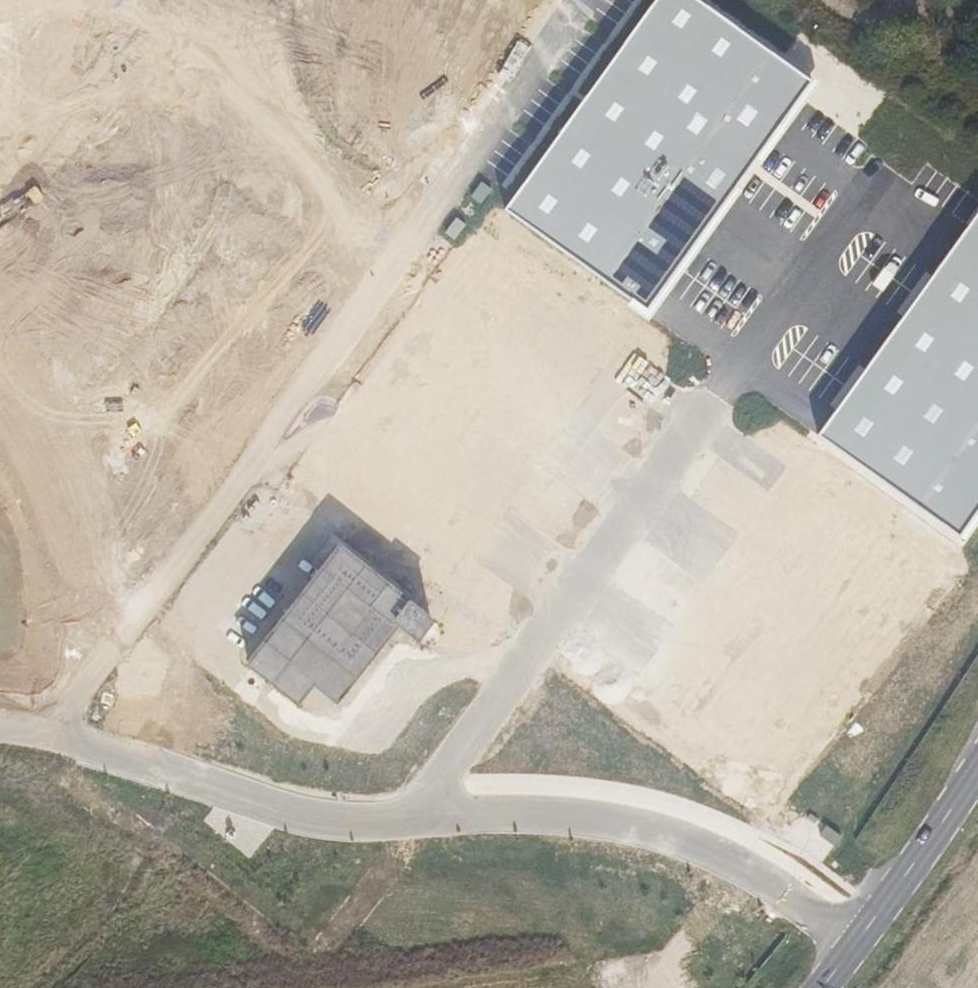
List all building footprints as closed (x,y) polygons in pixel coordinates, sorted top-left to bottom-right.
[(808,81),(698,0),(660,0),(507,208),(642,307),(808,81)] [(816,428),(964,533),(977,514),(977,204),(977,203),(816,428)] [(435,624),(345,552),(257,661),(303,698),(318,680),(343,700),(403,626),(421,641),(435,624)] [(743,658),(788,597),(750,569),(705,631),(743,658)]
